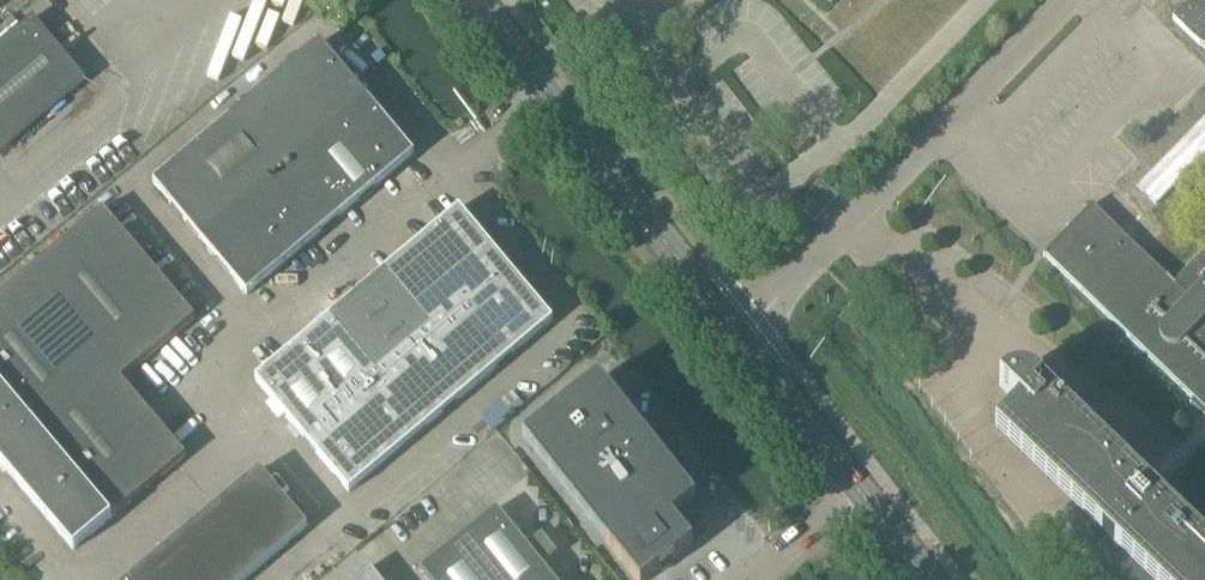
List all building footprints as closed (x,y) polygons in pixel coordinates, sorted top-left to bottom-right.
[(1172,20),(1204,52),(1204,0),(1192,0),(1172,20)] [(85,82),(32,20),(0,47),(0,153),(85,82)] [(320,44),(245,107),(291,163),(365,99),(320,44)] [(291,163),(306,181),(339,220),(413,157),(365,99),(291,163)] [(152,185),(214,258),(259,219),(306,181),(291,163),(245,107),(152,185)] [(259,219),(214,258),(247,297),(339,220),(306,181),(259,219)] [(1190,404),(1204,418),(1204,419),(1204,251),(1174,284),(1093,205),(1043,257),(1193,401),(1190,404)] [(458,210),(383,274),(429,329),(504,265),(458,210)] [(102,211),(0,297),(0,465),(73,552),(185,458),(120,382),(194,320),(102,211)] [(429,329),(383,274),(255,382),(348,494),(552,323),(504,265),(429,329)] [(1150,493),(1141,483),(1121,464),(1059,404),(1040,386),(1037,383),(1032,381),(1027,379),(1024,378),(1021,378),(1016,378),(1013,378),(1009,380),(1006,381),(1003,383),(1001,384),(998,387),(1018,406),(994,431),(1075,509),(1064,518),(1110,579),(1204,579),(1204,545),(1150,493)] [(689,506),(695,502),(598,380),(522,441),(603,542),(604,543),(605,543),(605,544),(634,579),(650,579),(692,546),(671,520),(689,506)] [(307,529),(259,472),(130,579),(246,579),(307,529)] [(427,579),(553,579),(496,510),(420,571),(427,579)] [(369,569),(355,579),(377,579),(369,569)]
